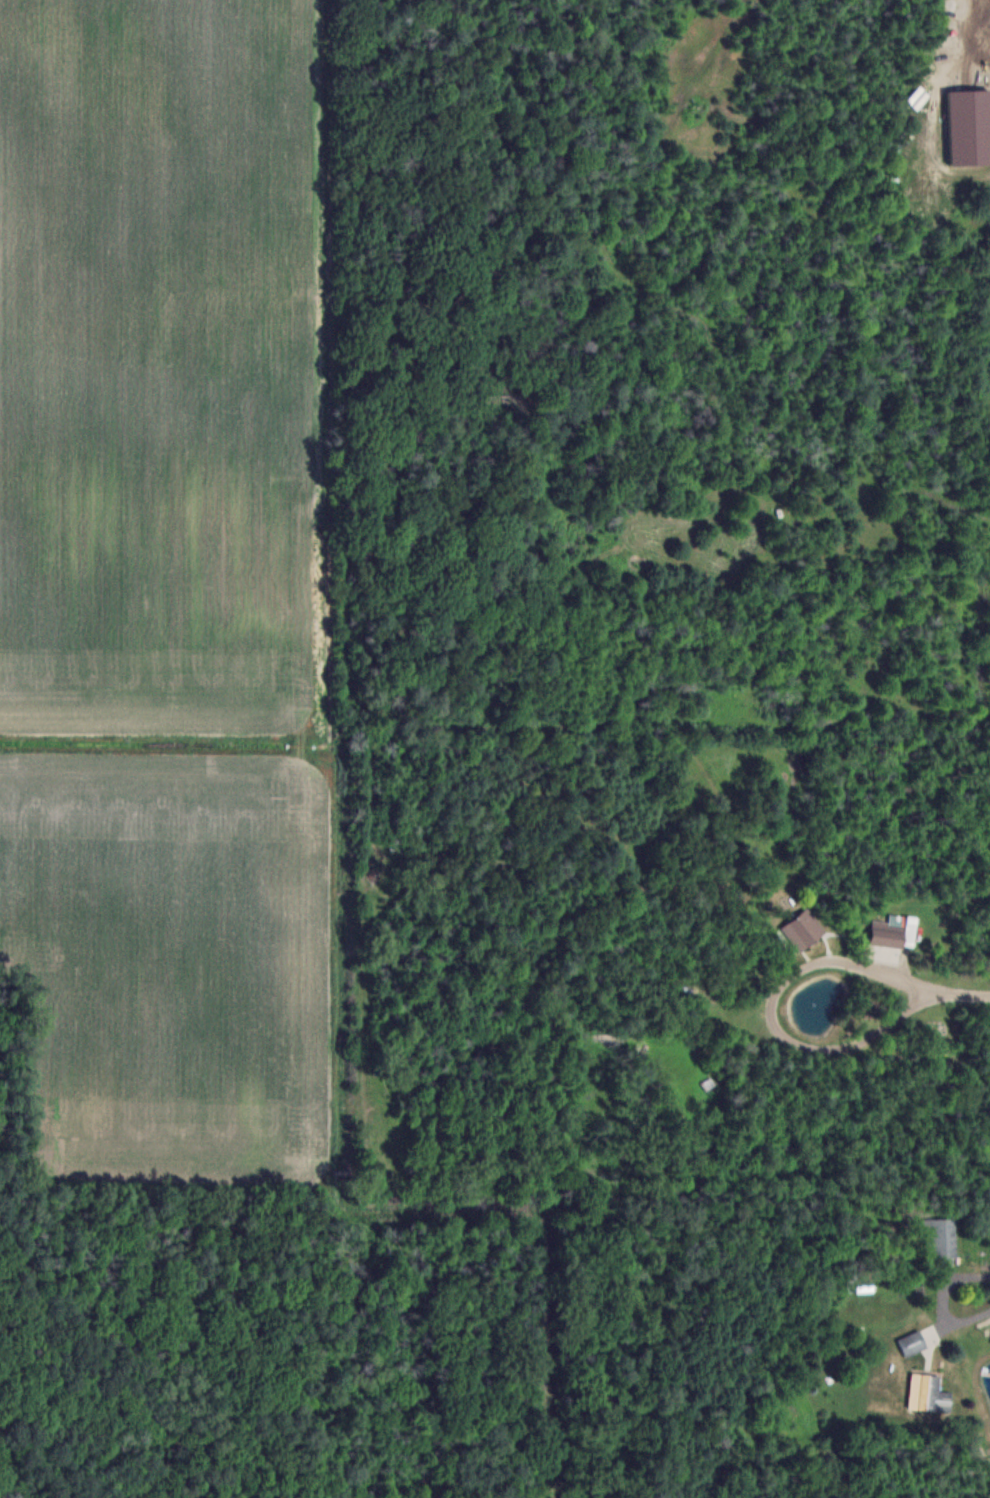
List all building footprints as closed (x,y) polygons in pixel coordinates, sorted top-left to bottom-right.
[(800,952),(826,932),(807,907),(780,927),(800,952)] [(870,944),(914,948),(916,918),(890,915),(890,923),(872,922),(870,944)] [(956,1218),(924,1218),(924,1257),(956,1257),(956,1218)] [(897,1339),(905,1357),(927,1347),(919,1329),(897,1339)] [(951,1411),(952,1391),(939,1391),(940,1374),(911,1372),(909,1408),(951,1411)]
